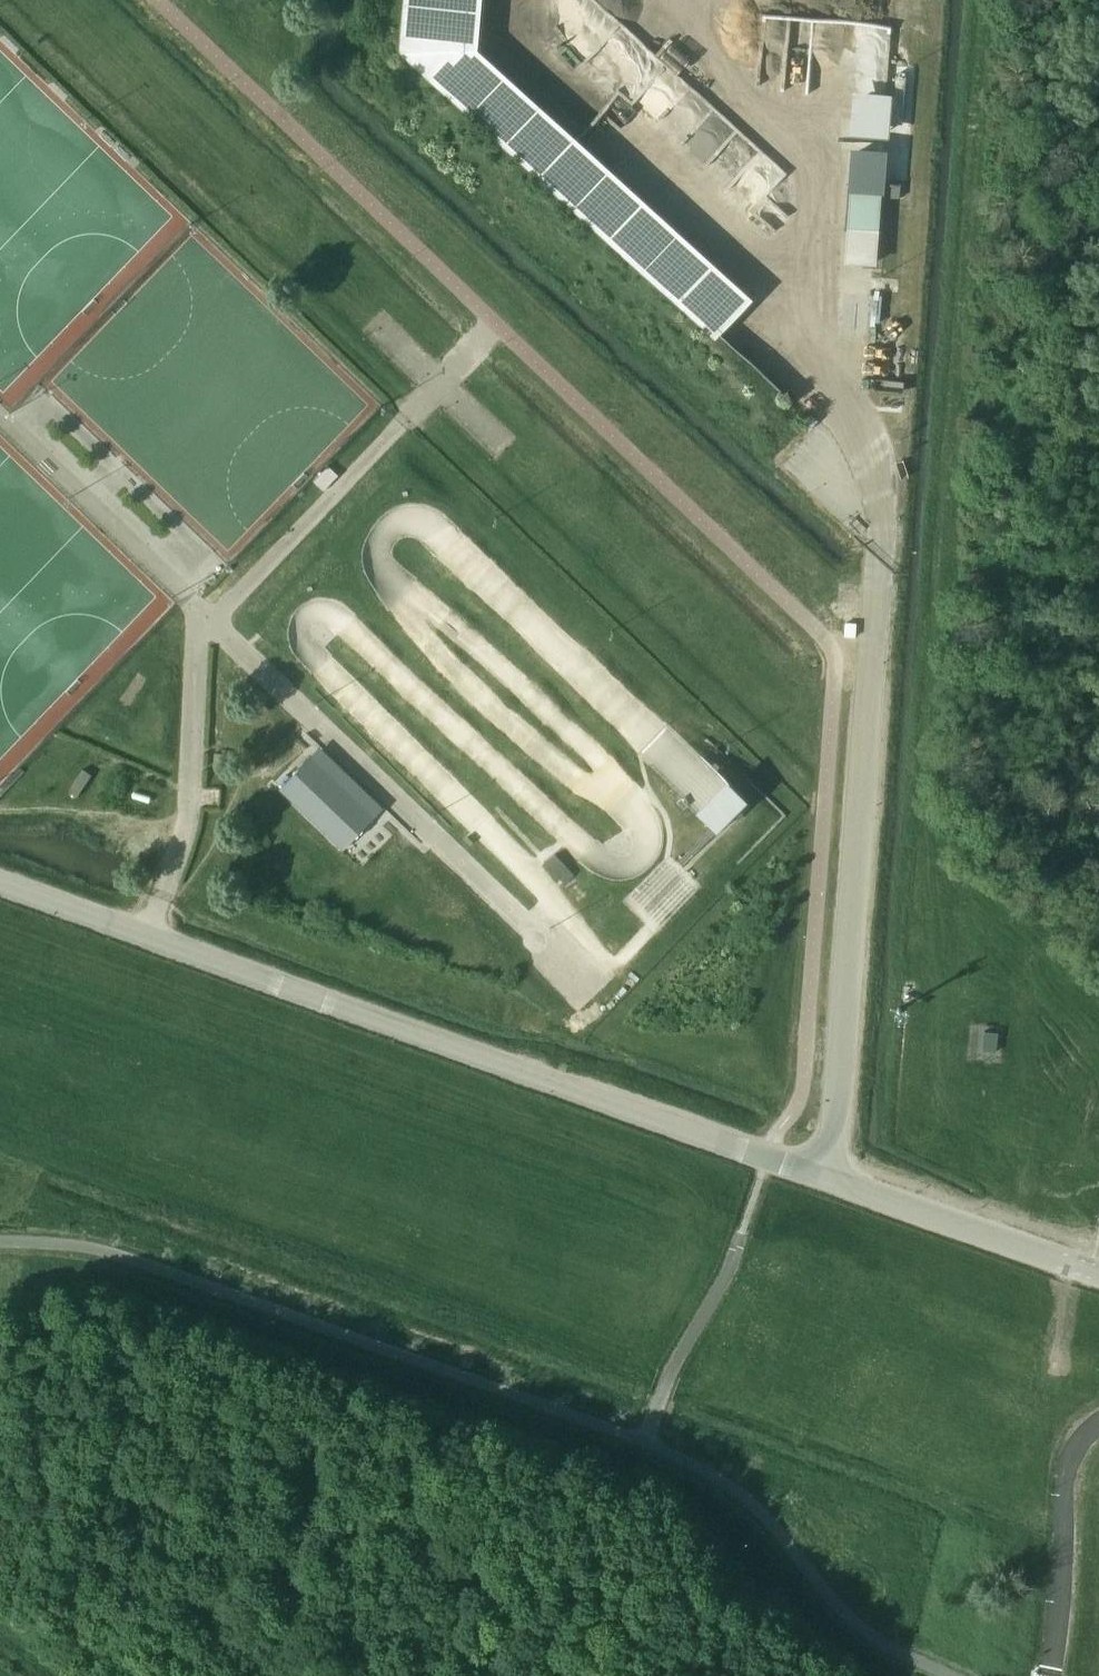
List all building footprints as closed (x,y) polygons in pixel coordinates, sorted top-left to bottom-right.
[(400,51),(716,339),(755,295),(474,41),(478,0),(404,0),(400,51)] [(854,162),(852,187),(879,189),(881,164),(854,162)] [(849,226),(846,261),(873,264),(876,228),(878,193),(852,191),(849,226)] [(310,756),(280,788),(342,849),(343,849),(373,817),(310,756)] [(998,1036),(984,1034),(982,1053),(996,1054),(998,1036)]
